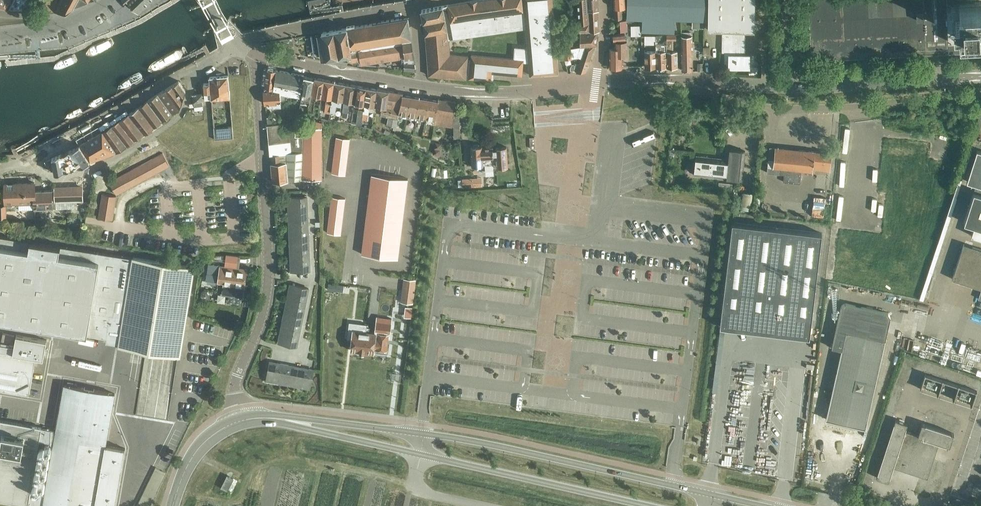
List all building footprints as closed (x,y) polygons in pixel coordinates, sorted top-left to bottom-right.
[(4,9),(8,0),(0,0),(0,7),(4,9)] [(30,12),(31,4),(27,3),(27,0),(12,0),(7,10),(23,11),(30,12)] [(60,0),(55,0),(54,2),(50,0),(45,0),(40,12),(54,11),(60,0)] [(76,0),(60,0),(54,11),(71,8),(76,0)] [(137,12),(150,0),(125,0),(137,12)] [(420,23),(421,31),(424,33),(428,75),(466,78),(467,77),(488,79),(489,71),(522,74),(524,59),(471,54),(471,57),(468,57),(468,55),(450,53),(448,35),(525,24),(529,75),(557,72),(551,0),(470,0),(454,3),(439,6),(421,10),(423,21),(420,23)] [(589,31),(587,0),(578,0),(579,23),(575,23),(575,32),(579,31),(589,31)] [(589,31),(597,31),(598,31),(597,0),(587,0),(589,31)] [(615,18),(621,18),(620,7),(625,7),(625,0),(614,0),(615,18)] [(705,20),(706,0),(626,0),(626,19),(642,19),(641,31),(674,32),(674,19),(705,20)] [(745,30),(754,30),(754,0),(708,0),(708,30),(717,30),(722,30),(745,30)] [(880,54),(877,0),(809,0),(811,37),(810,38),(811,58),(880,54)] [(880,54),(968,50),(967,29),(980,28),(980,2),(946,4),(946,0),(877,0),(880,54)] [(78,15),(88,10),(86,5),(76,10),(78,15)] [(404,69),(416,70),(407,17),(346,27),(317,32),(321,59),(325,58),(351,54),(352,62),(358,61),(359,65),(404,58),(405,61),(404,69)] [(745,30),(722,30),(721,51),(724,51),(724,64),(729,64),(729,65),(749,65),(749,54),(745,54),(745,30)] [(580,46),(594,45),(596,44),(597,31),(589,31),(579,31),(579,35),(580,46)] [(609,47),(609,67),(621,67),(621,55),(626,55),(626,38),(625,38),(624,33),(613,34),(613,40),(615,40),(615,47),(609,47)] [(666,51),(666,40),(664,40),(664,35),(655,35),(655,43),(655,51),(656,66),(666,66),(666,51)] [(679,61),(679,54),(677,54),(676,51),(672,51),(672,39),(675,39),(675,35),(667,35),(666,40),(666,51),(666,66),(677,66),(677,61),(679,61)] [(679,54),(679,61),(681,61),(682,70),(692,71),(691,36),(681,36),(681,54),(679,54)] [(580,46),(563,49),(564,59),(577,57),(581,58),(581,57),(589,60),(594,45),(585,45),(580,46)] [(644,67),(656,66),(655,51),(644,51),(644,67)] [(586,69),(589,60),(581,57),(581,58),(579,64),(575,63),(575,70),(577,70),(576,72),(586,71),(586,69)] [(273,89),(276,70),(267,68),(265,87),(273,89)] [(286,93),(289,72),(276,70),(273,89),(279,90),(280,92),(284,92),(286,93)] [(298,95),(301,75),(289,72),(286,93),(290,94),(291,95),(296,96),(298,95)] [(228,75),(223,76),(223,73),(216,74),(216,76),(209,77),(210,83),(203,83),(204,100),(229,98),(228,75)] [(310,103),(314,77),(301,75),(298,95),(299,95),(301,84),(303,85),(300,102),(310,103)] [(321,96),(324,79),(314,77),(310,103),(308,115),(312,116),(313,111),(316,95),(321,96)] [(329,113),(334,81),(324,79),(321,96),(326,97),(324,112),(329,113)] [(157,94),(172,114),(179,110),(185,91),(178,80),(157,94)] [(334,81),(329,113),(330,113),(330,111),(335,112),(337,98),(342,99),(344,83),(334,81)] [(354,101),(356,85),(347,83),(342,114),(347,115),(350,100),(354,101)] [(362,119),(367,87),(356,85),(354,101),(359,102),(356,118),(362,119)] [(279,90),(273,89),(265,87),(263,87),(264,103),(268,103),(268,107),(273,107),(273,108),(281,107),(281,100),(284,100),(284,92),(280,92),(279,90)] [(375,104),(377,88),(367,87),(362,119),(367,120),(369,110),(374,111),(375,104)] [(385,116),(389,90),(377,88),(375,104),(382,106),(381,112),(380,115),(385,116)] [(399,112),(402,94),(402,93),(389,90),(385,116),(388,117),(387,124),(394,125),(393,128),(396,128),(399,112)] [(162,122),(172,114),(157,94),(147,101),(162,122)] [(193,95),(194,107),(203,106),(201,94),(193,95)] [(408,114),(411,96),(402,94),(399,112),(408,114)] [(417,115),(420,97),(411,96),(408,114),(417,115)] [(426,117),(429,99),(420,97),(417,115),(426,117)] [(438,100),(435,118),(435,123),(452,126),(454,125),(454,137),(460,137),(460,134),(464,134),(463,118),(459,118),(459,115),(453,115),(456,101),(438,98),(438,100)] [(435,118),(438,100),(429,99),(426,117),(435,118)] [(153,129),(162,122),(147,101),(138,108),(153,129)] [(144,135),(153,129),(138,108),(129,114),(132,118),(144,135)] [(126,146),(144,135),(132,118),(129,114),(112,125),(126,146)] [(305,127),(309,127),(309,122),(295,122),(295,130),(295,133),(304,134),(305,127)] [(295,137),(295,133),(295,130),(289,131),(289,130),(283,130),(282,123),(268,124),(270,154),(303,151),(304,139),(295,137)] [(115,153),(126,146),(112,125),(101,131),(115,153)] [(213,128),(214,139),(232,138),(232,126),(213,128)] [(303,151),(301,178),(302,178),(321,178),(322,127),(309,127),(305,127),(304,134),(295,133),(295,137),(304,139),(303,151)] [(669,154),(669,129),(638,128),(638,144),(648,144),(648,151),(661,151),(661,154),(669,154)] [(89,162),(115,153),(101,131),(79,145),(89,162)] [(336,136),(335,143),(349,144),(350,138),(336,136)] [(817,141),(770,136),(763,202),(810,207),(817,141)] [(472,147),(471,147),(471,158),(472,158),(472,165),(474,165),(483,164),(485,164),(485,167),(493,166),(492,162),(494,162),(497,162),(497,166),(508,166),(506,147),(495,147),(496,149),(492,149),(492,147),(486,147),(481,147),(481,146),(479,146),(478,144),(473,145),(472,147)] [(54,173),(89,162),(79,145),(52,157),(54,173)] [(693,174),(742,179),(745,151),(726,149),(724,160),(715,159),(715,158),(695,156),(693,174)] [(963,222),(974,225),(971,235),(980,238),(980,152),(977,150),(967,181),(975,184),(963,222)] [(288,179),(301,178),(303,151),(270,154),(273,181),(288,180),(288,179)] [(157,155),(164,167),(170,164),(163,152),(157,155)] [(159,170),(164,167),(157,155),(152,158),(159,170)] [(154,173),(159,170),(152,158),(147,161),(154,173)] [(148,176),(154,173),(147,161),(141,164),(148,176)] [(143,179),(148,176),(141,164),(136,167),(143,179)] [(137,182),(143,179),(136,167),(131,170),(137,182)] [(332,167),(331,173),(345,175),(346,168),(332,167)] [(132,185),(137,182),(131,170),(125,173),(132,185)] [(127,188),(132,185),(125,173),(120,176),(127,188)] [(371,174),(370,182),(388,184),(389,176),(371,174)] [(121,191),(127,188),(120,176),(114,179),(121,191)] [(389,176),(388,184),(407,186),(408,178),(389,176)] [(116,194),(121,191),(114,179),(109,182),(116,194)] [(34,191),(35,191),(34,182),(19,183),(20,202),(34,202),(35,202),(34,191)] [(370,182),(369,190),(387,192),(388,184),(370,182)] [(5,203),(20,202),(19,183),(5,183),(5,203)] [(388,184),(387,192),(406,194),(407,186),(388,184)] [(53,204),(56,203),(55,201),(83,200),(82,187),(54,188),(54,190),(53,190),(53,204)] [(52,213),(52,207),(51,190),(35,191),(34,191),(35,202),(34,202),(35,208),(41,208),(41,214),(52,213)] [(369,190),(368,198),(386,200),(387,192),(369,190)] [(387,192),(386,200),(405,202),(406,194),(387,192)] [(101,199),(115,201),(116,195),(102,193),(101,199)] [(815,194),(814,207),(824,207),(824,195),(815,194)] [(288,212),(307,212),(307,197),(288,197),(288,212)] [(368,198),(367,206),(385,208),(386,200),(368,198)] [(114,207),(115,201),(101,199),(100,205),(114,207)] [(386,200),(385,208),(404,210),(405,202),(386,200)] [(113,213),(114,207),(100,205),(99,211),(113,213)] [(367,206),(366,214),(384,216),(385,208),(367,206)] [(385,208),(384,216),(403,218),(404,210),(385,208)] [(112,219),(113,213),(99,211),(98,217),(112,219)] [(289,227),(308,226),(307,212),(288,212),(289,227)] [(366,214),(365,222),(384,224),(384,216),(366,214)] [(384,216),(384,224),(402,226),(403,218),(384,216)] [(365,222),(364,230),(383,232),(384,224),(365,222)] [(731,222),(719,326),(722,327),(722,325),(719,325),(721,311),(755,315),(753,328),(775,331),(776,317),(810,321),(809,335),(806,334),(806,336),(809,337),(821,233),(731,222)] [(384,224),(383,232),(401,234),(402,226),(384,224)] [(290,241),(308,241),(308,226),(289,227),(290,241)] [(328,226),(327,232),(340,234),(341,228),(328,226)] [(364,230),(363,237),(382,240),(383,232),(364,230)] [(383,232),(382,240),(400,242),(401,234),(383,232)] [(194,266),(0,235),(0,320),(119,339),(118,345),(180,355),(194,266)] [(326,243),(334,244),(334,235),(326,235),(326,243)] [(363,237),(362,245),(381,248),(382,240),(363,237)] [(382,240),(381,248),(399,250),(400,242),(382,240)] [(290,256),(309,255),(308,241),(290,241),(290,256)] [(949,279),(980,290),(980,247),(963,241),(949,279)] [(362,245),(361,254),(380,256),(381,248),(362,245)] [(381,248),(380,256),(398,258),(399,250),(381,248)] [(309,255),(290,256),(291,271),(310,270),(309,255)] [(210,263),(206,280),(217,281),(219,264),(210,263)] [(219,264),(217,282),(223,283),(223,293),(243,296),(246,268),(219,264)] [(402,289),(413,290),(414,279),(403,278),(402,289)] [(287,299),(305,303),(308,288),(290,284),(287,299)] [(411,303),(413,290),(402,289),(401,302),(411,303)] [(303,317),(305,303),(287,299),(284,313),(303,317)] [(831,347),(841,349),(824,428),(863,437),(890,317),(888,312),(845,303),(841,305),(831,347)] [(300,331),(303,317),(284,313),(281,327),(300,331)] [(370,332),(368,352),(373,353),(374,347),(376,347),(376,348),(386,350),(388,334),(386,334),(387,332),(388,332),(390,318),(377,316),(375,332),(370,332)] [(297,346),(300,331),(281,327),(278,342),(297,346)] [(368,352),(370,332),(371,329),(362,328),(362,330),(352,329),(350,350),(368,352)] [(945,341),(948,333),(943,331),(940,339),(945,341)] [(1,340),(12,343),(14,335),(3,332),(1,340)] [(43,358),(47,340),(16,334),(13,347),(0,345),(0,389),(29,394),(35,357),(43,358)] [(757,361),(741,359),(737,398),(739,409),(734,408),(732,428),(744,425),(739,425),(740,410),(755,406),(756,408),(761,407),(760,413),(763,424),(765,402),(768,412),(792,405),(781,365),(778,393),(777,393),(775,403),(764,401),(761,392),(773,389),(774,381),(763,380),(772,377),(775,348),(768,348),(758,350),(757,361)] [(281,382),(284,364),(270,361),(266,380),(281,382)] [(295,385),(298,366),(284,364),(281,382),(295,385)] [(298,366),(295,385),(310,387),(313,369),(298,366)] [(926,384),(977,401),(980,390),(980,387),(931,370),(926,384)] [(125,449),(105,445),(114,393),(64,384),(56,430),(41,427),(0,419),(0,500),(35,505),(115,505),(125,449)] [(921,422),(917,435),(905,431),(907,423),(895,419),(876,477),(888,481),(893,467),(927,478),(939,442),(949,446),(953,433),(921,422)] [(729,432),(726,459),(736,460),(736,456),(745,457),(745,459),(756,460),(757,449),(750,448),(750,443),(740,442),(741,433),(729,432)] [(29,492),(45,494),(54,443),(38,440),(29,492)] [(221,486),(227,490),(233,478),(227,475),(221,486)]
